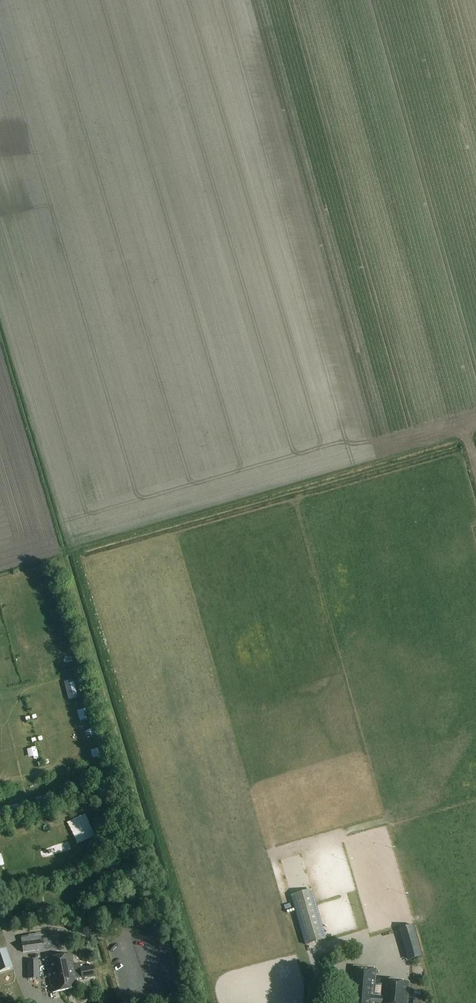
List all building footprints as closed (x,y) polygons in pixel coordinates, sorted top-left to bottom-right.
[(78,679),(64,682),(69,701),(83,697),(78,679)] [(291,896),(305,945),(326,939),(312,890),(291,896)] [(290,937),(298,935),(295,914),(286,915),(290,937)] [(413,925),(399,929),(401,937),(415,933),(413,925)] [(22,943),(23,953),(58,948),(57,938),(41,940),(40,934),(28,935),(29,942),(22,943)] [(11,970),(4,951),(0,953),(0,974),(11,970)] [(77,980),(94,977),(93,968),(81,971),(80,965),(74,966),(72,955),(48,959),(54,993),(76,989),(75,984),(78,984),(77,980)] [(27,961),(27,979),(39,978),(39,961),(27,961)] [(349,1002),(381,1002),(382,997),(373,996),(374,979),(375,968),(352,966),(351,978),(349,1002)] [(333,980),(332,992),(343,993),(344,981),(333,980)] [(409,982),(383,980),(382,997),(381,1002),(407,1002),(409,982)]
